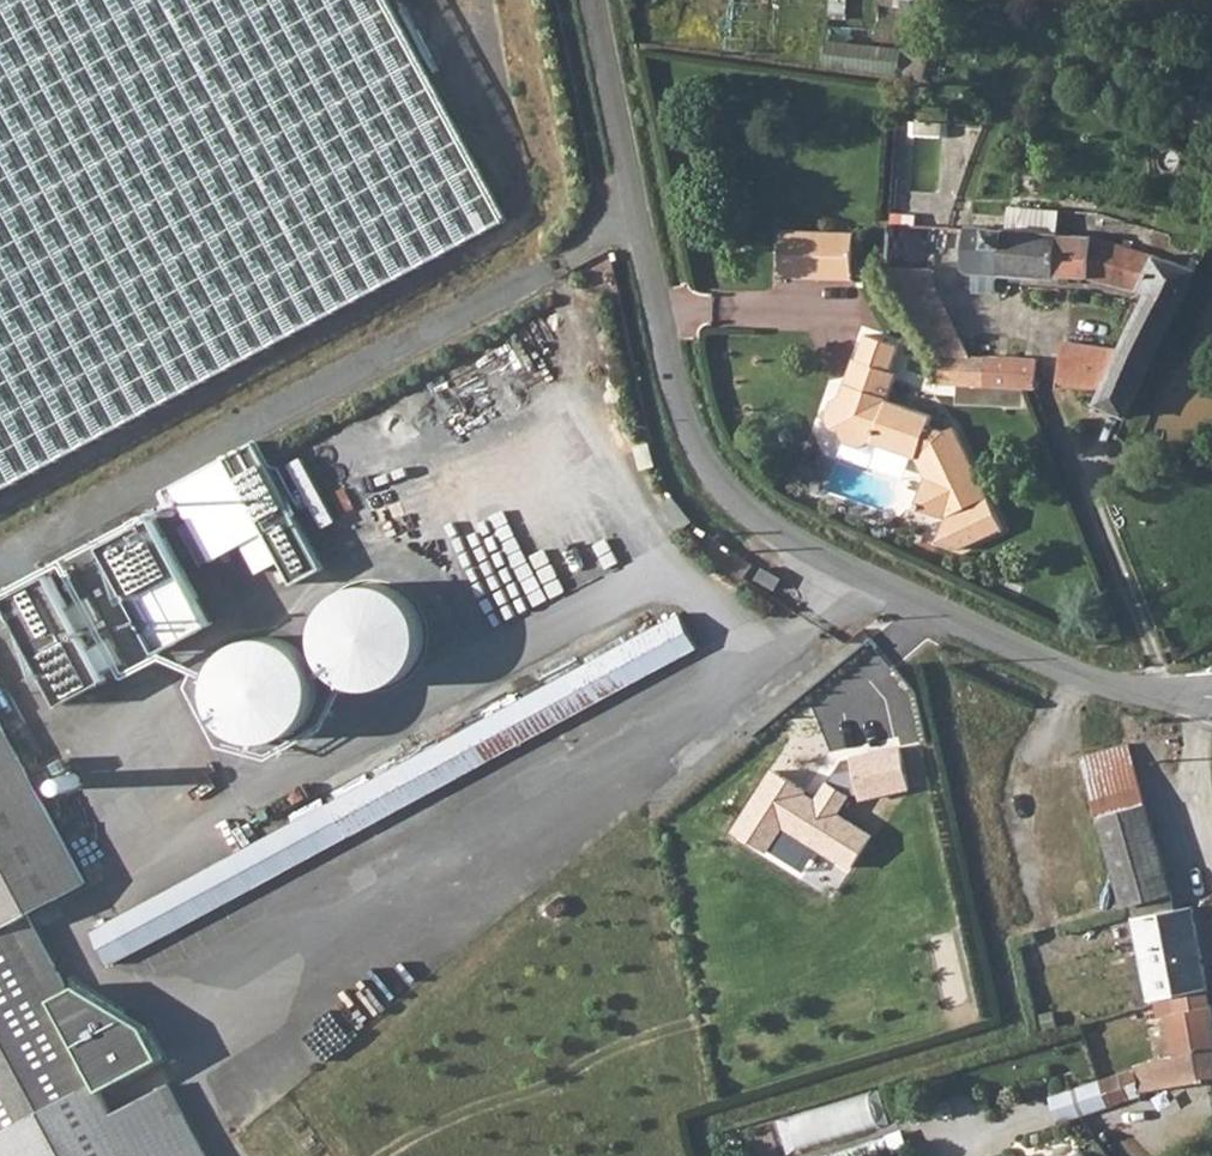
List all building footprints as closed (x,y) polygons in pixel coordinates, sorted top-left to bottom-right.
[(500,221),(380,0),(0,0),(0,489),(500,221)] [(832,39),(830,67),(929,75),(931,48),(832,39)] [(1093,236),(984,229),(983,249),(1005,252),(1004,273),(1106,280),(1146,296),(1123,350),(1104,392),(1098,404),(1128,414),(1197,271),(1093,236)] [(780,231),(779,245),(823,246),(824,233),(780,231)] [(823,246),(779,245),(777,279),(849,283),(851,235),(824,233),(823,246)] [(941,354),(938,383),(982,386),(984,356),(941,354)] [(984,356),(982,386),(1034,388),(1036,360),(984,356)] [(931,486),(926,495),(939,524),(948,527),(972,517),(989,512),(960,437),(950,440),(932,432),(936,423),(894,404),(904,382),(860,364),(854,380),(862,391),(855,404),(845,400),(835,405),(829,422),(831,430),(847,436),(853,448),(866,453),(879,447),(920,462),(931,486)] [(263,439),(175,483),(213,561),(247,544),(262,573),(287,560),(298,582),(327,567),(263,439)] [(219,614),(160,510),(103,542),(161,646),(219,614)] [(85,531),(42,546),(47,562),(91,547),(85,531)] [(6,598),(65,702),(110,677),(51,572),(6,598)] [(678,617),(94,932),(112,966),(697,651),(678,617)] [(260,641),(246,645),(234,653),(224,664),(219,677),(218,692),(222,706),(230,718),(241,727),(255,732),(269,733),(283,729),(295,721),(304,710),(309,697),(310,683),(307,669),(299,657),(288,647),(274,642),(260,641)] [(27,916),(85,884),(0,725),(0,931),(27,916)] [(852,749),(862,799),(911,790),(900,739),(852,749)] [(1087,757),(1126,905),(1175,892),(1136,744),(1087,757)] [(818,798),(776,772),(739,831),(773,852),(787,830),(852,871),(875,834),(842,813),(852,796),(828,781),(818,798)] [(1173,896),(1131,906),(1151,999),(1150,1001),(1177,994),(1207,988),(1191,906),(1176,910),(1173,896)] [(214,1155),(171,1079),(116,1109),(105,1088),(165,1054),(147,1023),(76,978),(67,984),(27,916),(0,931),(0,1155),(214,1155)] [(1177,994),(1179,1012),(1170,1014),(1178,1051),(1182,1051),(1211,1044),(1211,1011),(1207,988),(1177,994)] [(1135,1069),(1142,1090),(1154,1090),(1211,1080),(1211,1044),(1182,1051),(1181,1056),(1163,1061),(1135,1069)] [(793,1116),(801,1147),(893,1123),(884,1092),(793,1116)]
